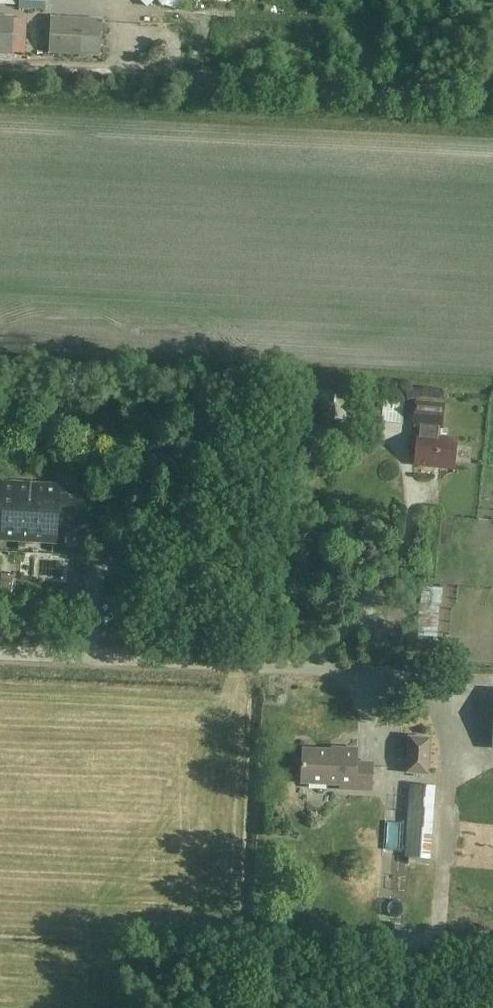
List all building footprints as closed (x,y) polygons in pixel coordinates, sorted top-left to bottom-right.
[(43,9),(44,0),(19,0),(19,7),(43,9)] [(14,15),(13,51),(28,52),(29,15),(14,15)] [(13,17),(0,16),(0,54),(11,54),(13,17)] [(50,18),(48,52),(100,55),(102,21),(50,18)] [(416,401),(414,425),(418,426),(414,465),(454,469),(457,437),(438,436),(439,428),(441,428),(444,404),(416,401)] [(314,406),(314,435),(334,435),(335,406),(314,406)] [(84,493),(59,491),(59,486),(2,483),(0,524),(0,539),(56,542),(57,523),(82,524),(84,493)] [(405,773),(426,774),(429,738),(407,737),(405,773)] [(368,791),(370,763),(354,762),(355,749),(339,748),(338,750),(301,747),(298,782),(337,785),(336,789),(368,791)] [(409,784),(404,857),(430,859),(435,786),(409,784)]
